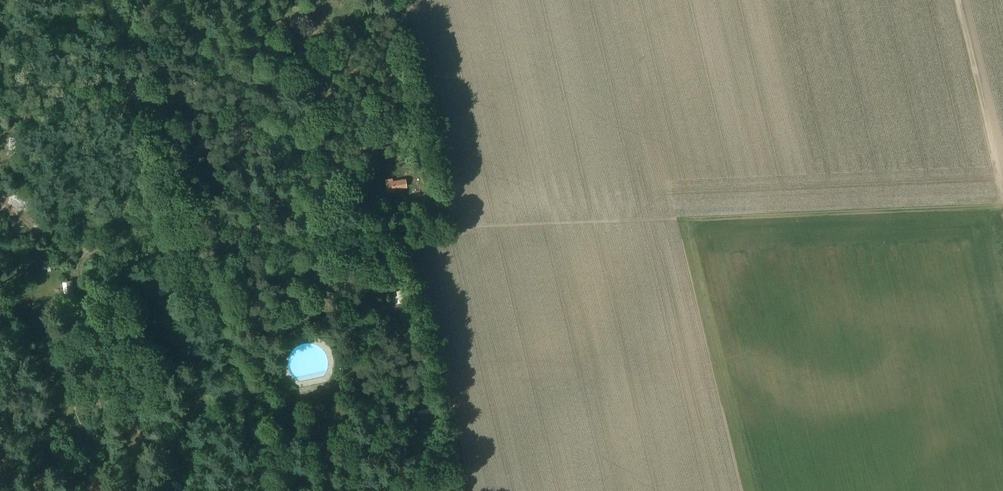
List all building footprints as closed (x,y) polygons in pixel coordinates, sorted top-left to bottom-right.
[(193,25),(195,33),(202,31),(200,24),(193,25)] [(163,96),(144,98),(144,105),(164,103),(163,96)] [(16,137),(10,137),(8,154),(14,155),(16,137)] [(393,179),(385,180),(387,193),(393,192),(393,190),(406,188),(405,180),(393,181),(393,179)] [(30,202),(15,194),(13,199),(28,207),(30,202)] [(157,291),(160,296),(173,290),(171,284),(157,291)] [(407,304),(402,289),(396,291),(401,306),(407,304)] [(300,297),(291,300),(294,311),(303,308),(300,297)] [(186,385),(188,391),(205,385),(203,379),(186,385)] [(64,385),(63,391),(78,393),(79,387),(64,385)] [(418,421),(436,419),(435,412),(417,414),(418,421)] [(172,475),(168,479),(179,490),(184,487),(172,475)] [(88,490),(90,490),(111,490),(112,490),(93,480),(88,490)]
